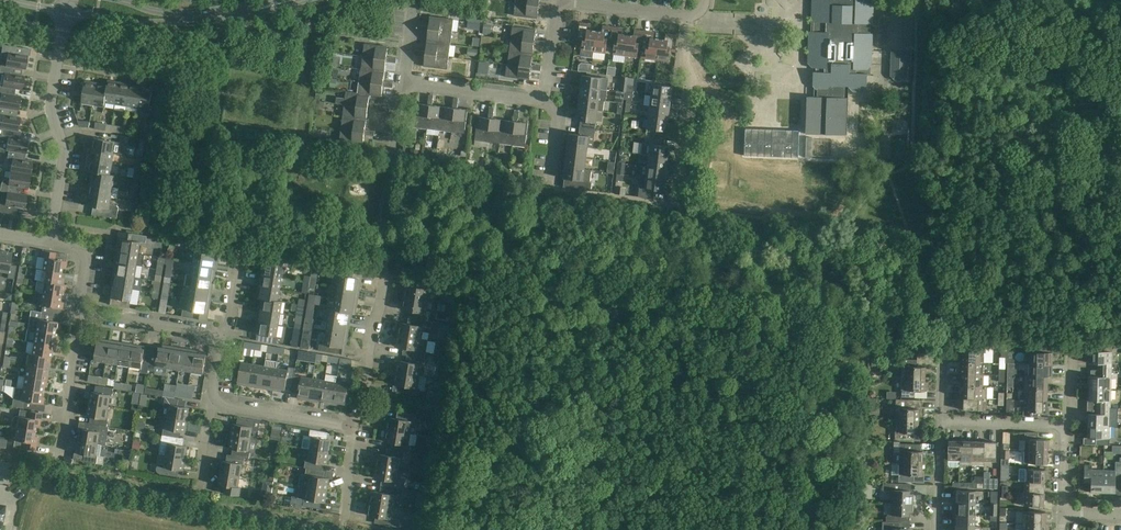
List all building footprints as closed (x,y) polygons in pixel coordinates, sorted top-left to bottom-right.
[(872,56),(872,33),(870,33),(871,24),(873,24),(873,0),(812,0),(812,22),(813,22),(813,31),(809,31),(808,63),(812,67),(816,67),(816,71),(813,71),(813,85),(817,90),(827,90),(832,85),(837,85),(848,86),(849,87),(853,91),(863,91),(867,87),(867,73),(865,73),(865,69),(867,69),(871,65),(872,56)] [(514,10),(514,15),(537,18),(539,8),(544,9),(544,4),(539,3),(539,6),(515,3),(514,10)] [(470,15),(469,29),(482,29),(482,15),(470,15)] [(424,25),(423,30),(428,31),(428,28),(452,31),(454,19),(430,16),(429,26),(424,25)] [(594,51),(596,30),(588,29),(588,23),(580,22),(578,38),(583,39),(581,56),(593,57),(594,51)] [(492,24),(484,23),(483,34),(491,35),(492,24)] [(513,26),(511,39),(534,42),(534,44),(539,45),(540,40),(535,40),(536,29),(513,26)] [(610,47),(613,26),(606,26),(605,31),(596,30),(594,51),(606,53),(606,46),(610,47)] [(625,55),(628,34),(619,33),(620,27),(613,26),(610,47),(614,47),(613,54),(625,55)] [(428,28),(428,31),(427,41),(450,44),(452,31),(428,28)] [(642,51),(644,31),(637,30),(636,36),(628,34),(625,55),(637,57),(638,51),(642,51)] [(642,51),(641,57),(645,58),(657,60),(659,39),(651,37),(652,32),(644,31),(642,51)] [(659,39),(657,60),(669,61),(670,51),(675,51),(677,35),(669,34),(668,40),(659,39)] [(533,54),(534,44),(534,42),(511,39),(509,51),(533,54)] [(427,41),(425,51),(425,53),(449,56),(450,44),(427,41)] [(364,43),(363,56),(387,59),(386,61),(391,62),(392,57),(387,56),(388,46),(364,43)] [(7,59),(6,66),(14,67),(25,69),(28,55),(16,53),(17,46),(3,44),(1,53),(1,55),(1,56),(1,57),(2,57),(3,58),(4,58),(7,59)] [(478,49),(468,48),(467,55),(477,56),(478,49)] [(911,50),(895,49),(891,54),(890,75),(895,80),(907,80),(908,63),(911,63),(911,50)] [(420,50),(420,55),(425,55),(423,66),(447,69),(449,56),(425,53),(425,51),(420,50)] [(531,67),(531,64),(533,54),(509,51),(508,64),(531,67)] [(361,68),(385,71),(386,61),(387,59),(363,56),(361,68)] [(477,62),(469,61),(467,76),(475,77),(477,62)] [(508,64),(506,76),(529,80),(531,69),(536,70),(536,65),(531,64),(531,67),(508,64)] [(10,87),(22,89),(24,76),(13,74),(14,67),(6,66),(0,65),(0,67),(0,86),(10,87)] [(384,84),(384,81),(385,71),(361,68),(360,81),(384,84)] [(582,75),(581,86),(607,89),(609,78),(582,75)] [(332,78),(330,88),(335,89),(338,79),(332,78)] [(105,102),(116,104),(119,82),(107,80),(107,84),(105,102)] [(81,102),(93,104),(97,83),(85,81),(81,102)] [(358,93),(370,94),(370,95),(382,96),(383,86),(388,87),(389,82),(384,81),(384,84),(360,81),(358,93)] [(119,82),(116,104),(126,105),(130,84),(119,82)] [(107,84),(97,83),(93,104),(104,106),(105,102),(107,84)] [(137,107),(141,86),(130,84),(126,105),(137,107)] [(651,95),(671,97),(672,86),(653,84),(651,95)] [(848,86),(837,85),(832,85),(827,90),(817,90),(817,97),(807,96),(806,134),(847,135),(849,87),(848,86)] [(10,87),(0,86),(0,100),(0,107),(9,108),(18,110),(21,96),(9,94),(10,87)] [(141,86),(137,107),(144,108),(143,113),(153,114),(155,104),(150,103),(151,100),(152,88),(141,86)] [(607,89),(581,86),(579,97),(605,100),(606,101),(607,89)] [(368,107),(370,95),(370,94),(358,93),(346,91),(345,98),(337,97),(336,103),(344,104),(368,107)] [(651,95),(650,106),(669,109),(671,97),(651,95)] [(579,97),(578,108),(597,111),(597,110),(603,111),(605,100),(579,97)] [(417,103),(414,126),(427,128),(430,105),(433,105),(433,100),(428,99),(428,104),(417,103)] [(455,108),(452,131),(465,133),(468,110),(457,108),(458,103),(453,103),(452,108),(455,108)] [(344,104),(343,116),(367,119),(368,107),(344,104)] [(443,106),(433,105),(430,105),(427,128),(440,130),(443,106)] [(455,108),(452,108),(443,106),(440,130),(452,131),(455,108)] [(650,106),(648,117),(668,120),(669,109),(650,106)] [(0,107),(0,128),(3,128),(17,131),(18,131),(20,117),(8,115),(9,108),(0,107)] [(580,127),(595,129),(597,111),(578,108),(577,120),(580,120),(580,127)] [(478,116),(475,140),(488,141),(491,118),(493,118),(494,113),(489,113),(488,118),(478,116)] [(341,129),(365,132),(365,129),(367,119),(343,116),(341,129)] [(515,121),(512,145),(525,146),(528,123),(518,121),(519,116),(514,116),(513,121),(515,121)] [(648,117),(646,136),(662,138),(662,131),(666,131),(668,120),(648,117)] [(503,120),(493,118),(491,118),(488,141),(500,143),(503,120)] [(515,121),(513,121),(503,120),(500,143),(512,145),(515,121)] [(594,136),(595,129),(580,127),(579,134),(569,133),(568,144),(587,147),(589,136),(594,136)] [(6,150),(9,150),(22,152),(25,153),(27,139),(16,137),(17,131),(3,128),(1,135),(0,135),(0,149),(6,150)] [(341,129),(340,141),(363,144),(364,134),(365,134),(370,135),(370,130),(365,129),(365,132),(341,129)] [(744,135),(743,162),(797,163),(798,136),(744,135)] [(662,138),(646,136),(645,143),(643,142),(641,154),(649,155),(669,157),(670,146),(661,145),(662,138)] [(94,137),(92,149),(114,152),(122,154),(124,143),(120,142),(116,141),(94,137)] [(587,147),(568,144),(566,155),(586,158),(587,147)] [(418,149),(411,148),(410,155),(418,156),(418,149)] [(112,163),(114,152),(92,149),(90,160),(112,163)] [(12,164),(11,171),(30,174),(32,161),(21,159),(22,152),(9,150),(7,159),(8,160),(8,161),(8,162),(9,163),(10,164),(12,164)] [(447,154),(439,153),(438,160),(446,161),(447,154)] [(586,158),(566,155),(565,167),(584,169),(586,158)] [(649,155),(648,166),(667,168),(669,157),(649,155)] [(110,175),(110,174),(112,163),(90,160),(89,171),(93,172),(110,175)] [(625,163),(619,162),(617,173),(623,174),(625,174),(626,163),(625,163)] [(640,176),(666,180),(667,168),(648,166),(641,165),(640,176)] [(134,173),(133,179),(140,180),(140,174),(141,168),(135,167),(134,173)] [(565,167),(563,178),(574,179),(574,181),(573,187),(590,189),(591,184),(591,181),(592,170),(584,169),(565,167)] [(508,171),(500,170),(499,180),(506,181),(508,171)] [(0,190),(7,191),(15,193),(16,186),(28,188),(30,174),(11,171),(9,178),(8,178),(6,178),(4,179),(3,181),(2,183),(0,190)] [(93,172),(91,183),(112,186),(114,175),(110,174),(110,175),(93,172)] [(522,173),(515,172),(514,180),(521,181),(522,173)] [(638,176),(638,183),(639,184),(640,185),(639,190),(638,196),(642,197),(653,199),(653,198),(654,192),(655,190),(664,191),(666,180),(640,176),(638,176)] [(89,194),(111,197),(112,186),(91,183),(89,194)] [(616,186),(615,193),(625,194),(626,188),(616,186)] [(15,193),(7,191),(5,205),(0,204),(0,212),(11,213),(12,206),(24,208),(26,194),(15,193)] [(111,197),(89,194),(87,205),(103,208),(102,216),(117,218),(119,207),(117,205),(110,204),(111,197)] [(151,213),(144,212),(141,225),(149,226),(151,213)] [(138,253),(140,242),(146,243),(147,235),(126,232),(125,239),(119,238),(118,247),(120,247),(119,250),(138,253)] [(195,263),(214,266),(214,263),(217,263),(218,254),(212,253),(213,247),(191,243),(190,249),(197,251),(195,263)] [(42,269),(61,272),(62,267),(65,268),(66,261),(55,259),(56,252),(42,250),(41,257),(44,257),(42,269)] [(138,253),(119,250),(119,253),(116,253),(115,261),(136,265),(143,266),(145,254),(138,253)] [(8,272),(7,278),(14,279),(16,265),(10,264),(12,253),(0,251),(0,271),(8,272)] [(262,265),(260,273),(282,277),(282,275),(285,273),(286,268),(284,265),(285,258),(268,255),(267,262),(265,262),(264,265),(262,265)] [(134,277),(136,265),(115,261),(113,270),(116,270),(115,273),(134,277)] [(195,263),(193,274),(214,278),(216,269),(213,269),(214,266),(195,263)] [(340,275),(338,286),(360,290),(361,281),(358,281),(360,271),(334,267),(334,273),(335,274),(340,275)] [(60,277),(61,272),(42,269),(40,281),(44,282),(44,281),(63,284),(64,278),(60,277)] [(134,277),(115,273),(115,277),(113,276),(111,285),(133,288),(132,289),(141,290),(143,278),(134,277)] [(280,289),(282,277),(260,273),(259,282),(261,282),(261,285),(280,289)] [(191,286),(210,289),(210,286),(213,286),(214,278),(193,274),(193,275),(186,274),(184,285),(191,286)] [(404,297),(427,301),(429,290),(432,290),(433,283),(418,280),(417,287),(406,285),(404,297)] [(44,282),(42,293),(60,296),(61,291),(64,291),(65,284),(63,284),(44,281),(44,282)] [(130,300),(132,289),(133,288),(111,285),(110,293),(112,294),(111,297),(119,299),(117,305),(129,307),(130,300)] [(278,300),(280,289),(261,285),(260,289),(258,288),(256,296),(261,297),(278,300)] [(191,286),(189,298),(210,301),(212,292),(209,292),(210,289),(191,286)] [(360,290),(338,286),(336,298),(355,301),(356,298),(358,298),(360,290)] [(60,301),(60,296),(42,293),(40,305),(42,305),(41,312),(52,314),(53,307),(62,309),(63,302),(60,301)] [(309,294),(307,305),(315,306),(316,295),(309,294)] [(278,300),(261,297),(259,306),(262,306),(261,309),(280,313),(282,301),(278,301),(278,300)] [(427,301),(404,297),(402,309),(413,311),(412,318),(427,320),(428,313),(426,312),(427,301)] [(209,310),(210,301),(189,298),(187,310),(183,309),(182,316),(198,318),(199,312),(206,313),(206,309),(209,310)] [(355,301),(336,298),(334,309),(334,310),(351,313),(356,314),(357,305),(355,304),(355,301)] [(313,318),(315,306),(307,305),(305,317),(313,318)] [(278,324),(280,313),(261,309),(261,313),(258,312),(257,321),(278,324)] [(350,321),(351,313),(334,310),(334,309),(330,309),(328,321),(347,324),(347,321),(350,321)] [(51,320),(52,314),(41,312),(32,310),(29,329),(54,333),(55,328),(58,329),(60,322),(51,320)] [(427,320),(412,318),(411,324),(400,323),(398,334),(421,338),(423,332),(430,333),(431,321),(427,320)] [(278,324),(257,321),(255,329),(258,330),(257,333),(276,336),(278,324)] [(347,324),(328,321),(326,332),(347,336),(349,328),(346,327),(347,324)] [(33,342),(56,346),(57,339),(53,339),(54,333),(29,329),(29,330),(27,330),(25,341),(28,341),(33,342)] [(347,336),(326,332),(324,344),(319,344),(318,350),(334,352),(335,346),(343,348),(343,344),(346,344),(347,336)] [(421,338),(398,334),(396,346),(407,348),(406,355),(410,356),(410,355),(426,358),(428,340),(421,338)] [(94,360),(106,362),(110,340),(101,339),(101,341),(97,341),(94,360)] [(106,362),(118,364),(121,345),(118,344),(118,342),(110,340),(106,362)] [(33,342),(31,354),(51,357),(51,352),(55,352),(56,346),(33,342)] [(121,345),(118,364),(129,366),(133,344),(125,343),(124,345),(121,345)] [(961,349),(961,362),(984,362),(984,350),(985,344),(970,343),(969,343),(969,350),(961,349)] [(1029,364),(1052,364),(1052,352),(1044,352),(1044,343),(1029,343),(1029,351),(1029,364)] [(141,345),(133,344),(129,366),(141,368),(141,372),(148,374),(149,369),(148,369),(151,352),(144,351),(145,349),(141,348),(141,345)] [(151,348),(151,352),(148,369),(149,369),(155,370),(156,366),(168,368),(171,346),(163,345),(162,347),(159,347),(158,349),(151,348)] [(168,368),(179,370),(183,350),(179,350),(180,347),(171,346),(168,368)] [(179,370),(191,372),(195,350),(186,348),(186,351),(183,350),(179,370)] [(195,350),(191,372),(203,373),(206,354),(203,354),(203,351),(195,350)] [(1098,370),(1111,370),(1112,351),(1090,351),(1089,363),(1098,363),(1098,370)] [(29,353),(27,365),(45,368),(46,363),(49,363),(51,357),(31,354),(29,353)] [(318,353),(316,360),(328,362),(329,355),(327,355),(318,353)] [(341,357),(329,355),(328,362),(340,363),(341,357)] [(396,372),(420,376),(422,365),(424,365),(426,358),(410,355),(410,356),(409,362),(398,360),(396,372)] [(340,363),(339,368),(349,369),(351,367),(353,360),(346,358),(341,357),(340,363)] [(882,357),(872,357),(872,366),(879,367),(879,365),(882,365),(882,357)] [(902,365),(902,378),(925,378),(926,366),(917,366),(917,359),(894,358),(894,365),(902,365)] [(273,390),(276,368),(277,361),(266,359),(265,366),(262,385),(265,386),(264,388),(273,390)] [(250,386),(253,364),(241,362),(238,381),(241,382),(241,384),(250,386)] [(984,374),(984,362),(961,362),(961,374),(964,374),(964,373),(984,374)] [(265,366),(253,364),(250,386),(258,387),(258,384),(262,385),(265,366)] [(1052,364),(1029,364),(1029,375),(1048,376),(1048,377),(1052,377),(1052,364)] [(45,368),(27,365),(25,376),(47,380),(48,374),(44,373),(45,368)] [(276,368),(273,390),(281,391),(282,388),(285,389),(289,370),(276,368)] [(1110,389),(1111,370),(1098,370),(1097,376),(1089,376),(1089,388),(1110,389)] [(418,387),(420,376),(396,372),(394,384),(405,386),(404,393),(419,395),(421,388),(418,387)] [(983,386),(984,374),(964,373),(964,374),(964,385),(983,386)] [(301,399),(310,400),(313,378),(295,375),(292,392),(299,393),(298,396),(302,396),(301,399)] [(1047,388),(1048,377),(1048,376),(1029,375),(1025,375),(1024,387),(1047,388)] [(47,380),(25,376),(23,388),(41,391),(42,386),(46,387),(47,380)] [(325,380),(313,378),(310,400),(318,401),(319,399),(322,399),(325,380)] [(902,378),(901,397),(906,397),(915,397),(915,390),(925,391),(925,378),(902,378)] [(333,404),(337,382),(325,380),(322,399),(325,400),(325,403),(333,404)] [(349,384),(337,382),(333,404),(342,405),(342,403),(346,403),(349,384)] [(92,391),(90,403),(108,406),(110,395),(113,396),(114,388),(99,385),(98,393),(92,391)] [(964,385),(963,397),(987,398),(987,386),(983,386),(964,385)] [(41,391),(23,388),(23,389),(15,387),(12,406),(32,409),(34,402),(43,404),(44,397),(41,396),(41,391)] [(1047,400),(1047,388),(1024,387),(1024,399),(1028,399),(1047,400)] [(1097,407),(1110,408),(1110,389),(1089,388),(1088,400),(1097,401),(1097,407)] [(168,416),(186,419),(188,407),(182,406),(183,399),(168,397),(166,396),(166,397),(165,405),(166,407),(170,407),(168,416)] [(963,397),(963,409),(986,410),(987,405),(987,398),(963,397)] [(895,408),(895,420),(918,421),(919,409),(914,409),(914,400),(896,399),(895,408)] [(1014,399),(1012,399),(1007,399),(1006,411),(1006,415),(1014,415),(1014,399)] [(1028,399),(1028,407),(1023,407),(1023,415),(1040,416),(1040,412),(1047,412),(1047,400),(1028,399)] [(106,418),(108,406),(90,403),(88,415),(94,416),(93,423),(108,426),(109,418),(106,418)] [(1109,426),(1110,408),(1097,407),(1097,414),(1088,413),(1087,426),(1109,426)] [(11,427),(16,428),(35,431),(36,426),(39,426),(41,413),(20,409),(18,417),(17,416),(15,417),(14,417),(13,418),(12,419),(11,427)] [(388,417),(386,429),(410,434),(410,433),(412,424),(414,424),(416,415),(401,413),(400,419),(388,417)] [(184,431),(186,419),(168,416),(166,428),(164,427),(162,435),(177,437),(178,430),(184,431)] [(231,436),(250,439),(252,427),(254,428),(256,420),(241,418),(240,425),(233,424),(231,436)] [(918,421),(895,420),(895,439),(912,440),(913,433),(918,433),(918,421)] [(81,428),(79,440),(98,443),(98,442),(100,443),(100,445),(102,445),(106,446),(109,426),(108,426),(93,423),(89,422),(87,429),(81,428)] [(1109,445),(1109,426),(1087,426),(1087,438),(1096,438),(1095,444),(1109,445)] [(34,436),(35,431),(16,428),(13,447),(35,450),(37,437),(34,436)] [(304,435),(302,448),(310,449),(328,452),(330,440),(324,439),(325,432),(311,429),(309,436),(304,435)] [(395,443),(394,450),(405,452),(409,453),(411,445),(408,445),(410,434),(386,429),(384,441),(395,443)] [(1004,442),(1014,443),(1016,432),(1005,431),(1004,442)] [(1024,451),(1048,451),(1048,439),(1037,439),(1038,432),(1025,432),(1024,451)] [(166,455),(185,458),(187,446),(180,445),(182,437),(177,437),(162,435),(161,443),(163,445),(168,446),(166,455)] [(245,457),(245,458),(249,458),(250,451),(248,450),(250,439),(231,436),(229,448),(236,449),(235,455),(234,456),(245,457)] [(98,443),(79,440),(77,452),(83,453),(82,461),(97,463),(98,455),(101,456),(102,445),(100,445),(100,443),(98,442),(98,443)] [(948,459),(948,464),(949,466),(958,466),(959,464),(960,460),(960,441),(948,440),(948,459)] [(972,464),(973,441),(960,441),(960,460),(959,464),(972,464)] [(973,441),(972,464),(984,465),(984,461),(985,441),(973,441)] [(984,461),(996,461),(997,442),(985,441),(984,461)] [(893,463),(899,463),(899,462),(923,463),(923,450),(917,450),(918,444),(900,443),(900,452),(894,452),(893,463)] [(133,451),(120,449),(120,453),(124,454),(122,466),(129,468),(130,460),(129,459),(130,458),(132,459),(133,451)] [(307,467),(307,468),(319,470),(320,463),(326,464),(328,452),(310,449),(308,460),(306,460),(304,467),(307,467)] [(377,454),(375,466),(399,470),(401,458),(404,459),(405,452),(394,450),(387,449),(386,455),(377,454)] [(1048,451),(1024,451),(1024,463),(1047,464),(1048,451)] [(221,473),(239,476),(241,464),(244,465),(245,458),(245,457),(234,456),(235,455),(230,454),(229,462),(223,461),(221,473)] [(185,458),(166,455),(165,465),(162,464),(160,464),(158,466),(157,468),(157,471),(158,472),(159,473),(175,476),(176,469),(183,470),(185,458)] [(893,463),(892,474),(899,474),(899,481),(914,482),(914,475),(922,475),(923,463),(899,462),(899,463),(893,463)] [(1120,484),(1120,462),(1115,462),(1115,471),(1103,470),(1103,491),(1115,492),(1115,484),(1120,484)] [(1009,465),(1001,465),(1001,470),(1001,480),(1008,480),(1009,465)] [(1084,465),(1084,482),(1091,482),(1090,491),(1103,491),(1103,470),(1092,470),(1092,465),(1084,465)] [(399,470),(375,466),(373,477),(385,479),(384,486),(403,490),(403,489),(404,490),(406,478),(398,476),(399,470)] [(300,486),(327,490),(329,478),(322,477),(324,470),(319,470),(307,468),(306,474),(304,473),(302,474),(300,477),(299,486),(300,486)] [(1019,468),(1019,481),(1025,481),(1045,482),(1045,469),(1026,469),(1019,468)] [(239,476),(221,473),(219,485),(225,486),(224,493),(239,495),(240,487),(237,487),(239,476)] [(1044,493),(1045,482),(1025,481),(1025,492),(1025,493),(1044,493)] [(892,489),(892,501),(913,502),(913,493),(910,493),(910,490),(897,489),(897,483),(883,482),(883,489),(892,489)] [(325,502),(327,490),(300,486),(298,497),(304,498),(302,506),(317,508),(318,501),(325,502)] [(371,490),(369,503),(393,507),(395,496),(397,496),(398,493),(400,493),(401,493),(402,493),(402,492),(403,491),(403,490),(384,486),(383,492),(371,490)] [(956,499),(956,502),(975,503),(976,490),(954,490),(954,499),(956,499)] [(1044,505),(1044,493),(1025,493),(1025,492),(1021,492),(1021,505),(1044,505)] [(886,516),(885,521),(892,521),(899,521),(899,515),(909,515),(909,512),(913,512),(913,502),(892,501),(891,514),(887,514),(886,516)] [(975,515),(975,503),(956,502),(956,505),(953,505),(953,514),(975,515)] [(391,519),(393,507),(369,503),(367,515),(379,517),(377,524),(399,527),(400,520),(391,519)] [(1022,523),(1045,524),(1046,511),(1023,511),(1022,523)] [(975,526),(975,515),(953,514),(953,523),(956,523),(956,526),(975,526)] [(883,529),(884,529),(908,529),(909,528),(903,528),(903,521),(899,521),(892,521),(885,521),(883,521),(883,529)]
